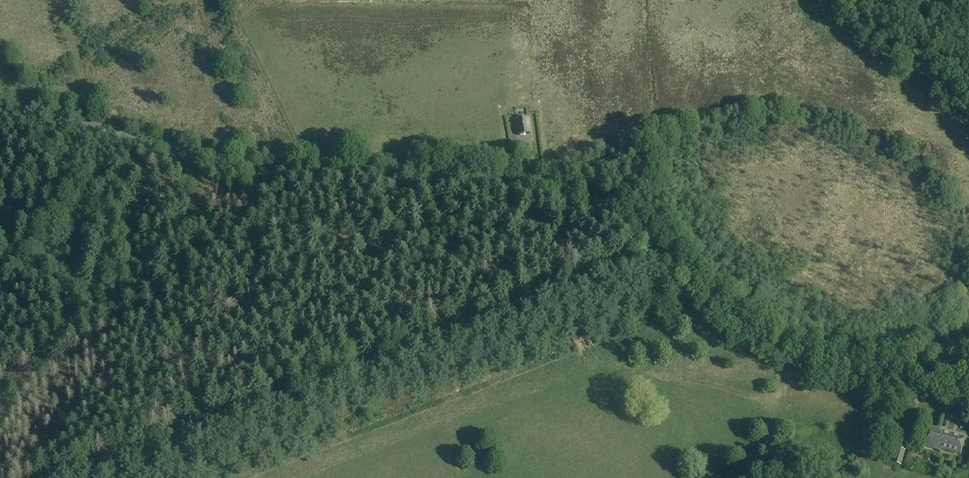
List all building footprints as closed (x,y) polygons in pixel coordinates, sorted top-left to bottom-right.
[(518,136),(530,134),(528,118),(516,120),(518,136)] [(960,455),(965,438),(940,431),(940,429),(926,426),(921,446),(940,451),(941,449),(960,455)] [(902,466),(906,451),(897,448),(893,464),(902,466)]
